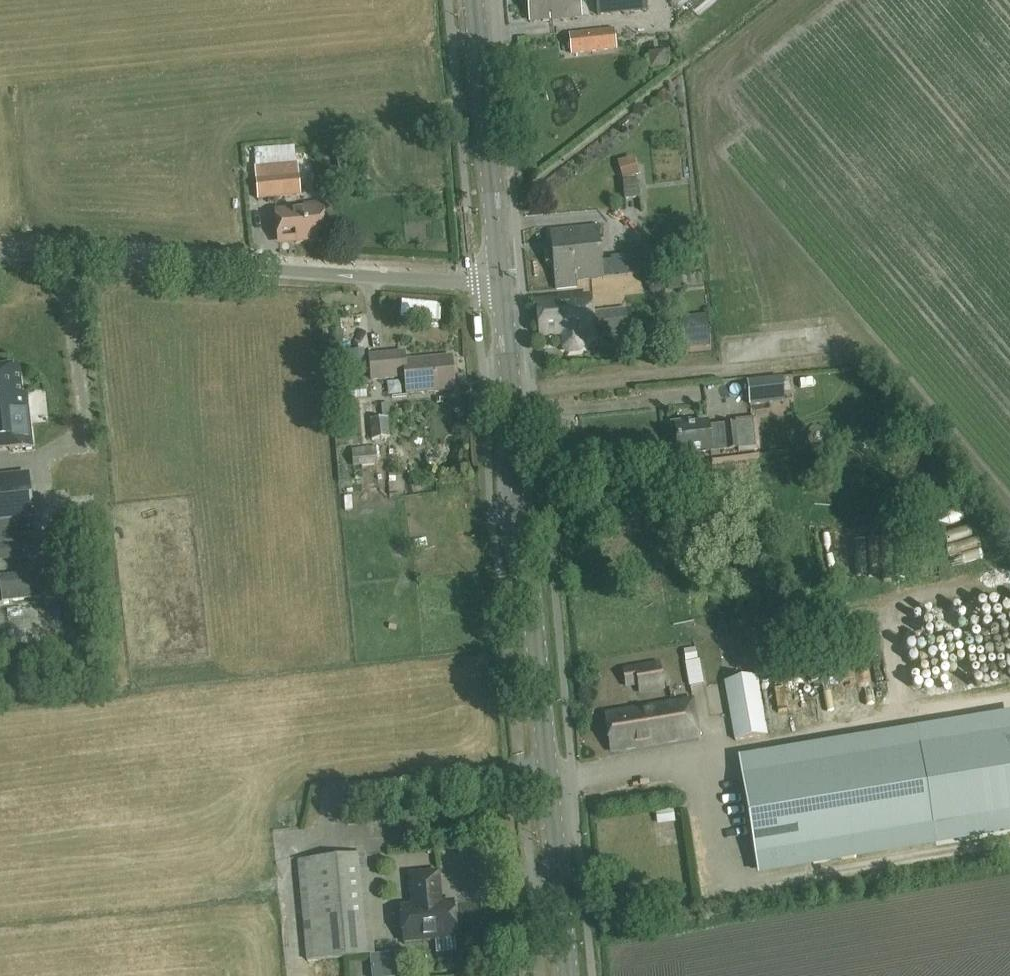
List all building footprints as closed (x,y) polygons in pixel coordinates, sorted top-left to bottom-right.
[(582,17),(580,0),(527,0),(529,22),(582,17)] [(645,11),(644,0),(596,0),(597,16),(645,11)] [(571,54),(615,49),(613,29),(569,34),(571,54)] [(267,162),(299,160),(298,145),(266,147),(267,162)] [(617,162),(622,180),(639,175),(634,157),(617,162)] [(297,162),(256,166),(259,199),(301,194),(297,162)] [(625,199),(638,198),(636,181),(623,183),(625,199)] [(296,242),(325,239),(322,206),(276,210),(279,240),(295,238),(296,242)] [(575,280),(603,277),(597,225),(550,230),(557,292),(576,290),(575,280)] [(624,275),(643,275),(641,246),(622,247),(624,275)] [(611,261),(601,262),(603,277),(624,275),(623,256),(610,257),(611,261)] [(536,300),(538,320),(539,336),(561,334),(562,348),(567,351),(577,350),(581,346),(580,337),(592,336),(592,335),(627,332),(626,310),(590,313),(588,296),(536,300)] [(692,321),(678,322),(680,338),(681,350),(709,347),(706,319),(692,321)] [(404,352),(370,355),(372,380),(406,377),(407,393),(455,389),(452,356),(405,360),(404,352)] [(9,449),(31,447),(26,395),(21,395),(18,368),(0,370),(0,450),(9,449)] [(782,402),(779,378),(747,382),(750,405),(782,402)] [(371,420),(372,439),(390,437),(388,418),(371,420)] [(678,423),(671,423),(673,440),(676,440),(677,455),(684,454),(710,452),(709,447),(725,445),(726,450),(738,449),(739,448),(736,425),(723,426),(724,433),(707,434),(707,428),(707,424),(689,425),(688,422),(678,423)] [(377,466),(376,447),(351,449),(353,468),(377,466)] [(0,477),(0,520),(33,517),(28,474),(0,477)] [(0,544),(0,558),(36,554),(35,541),(0,544)] [(0,580),(3,601),(41,596),(38,576),(0,580)] [(43,627),(41,599),(0,601),(0,630),(43,627)] [(862,646),(869,694),(850,696),(852,708),(885,703),(883,692),(872,693),(870,682),(891,679),(890,672),(901,670),(898,656),(878,658),(876,644),(862,646)] [(701,646),(686,648),(690,681),(705,679),(701,646)] [(832,683),(831,659),(822,659),(823,684),(832,683)] [(637,691),(663,687),(659,663),(621,668),(624,685),(636,683),(637,691)] [(736,741),(767,735),(756,676),(725,682),(736,741)] [(694,699),(606,713),(612,751),(699,737),(694,699)] [(740,777),(753,856),(931,827),(1009,814),(1009,733),(918,748),(740,777)] [(675,798),(654,800),(656,813),(677,810),(675,798)] [(660,841),(682,840),(680,817),(659,818),(660,841)] [(374,954),(364,854),(298,861),(299,861),(309,860),(318,958),(308,959),(308,960),(374,954)] [(441,903),(438,872),(410,874),(413,905),(401,906),(405,941),(456,937),(456,934),(459,931),(458,919),(455,917),(453,902),(441,903)]
